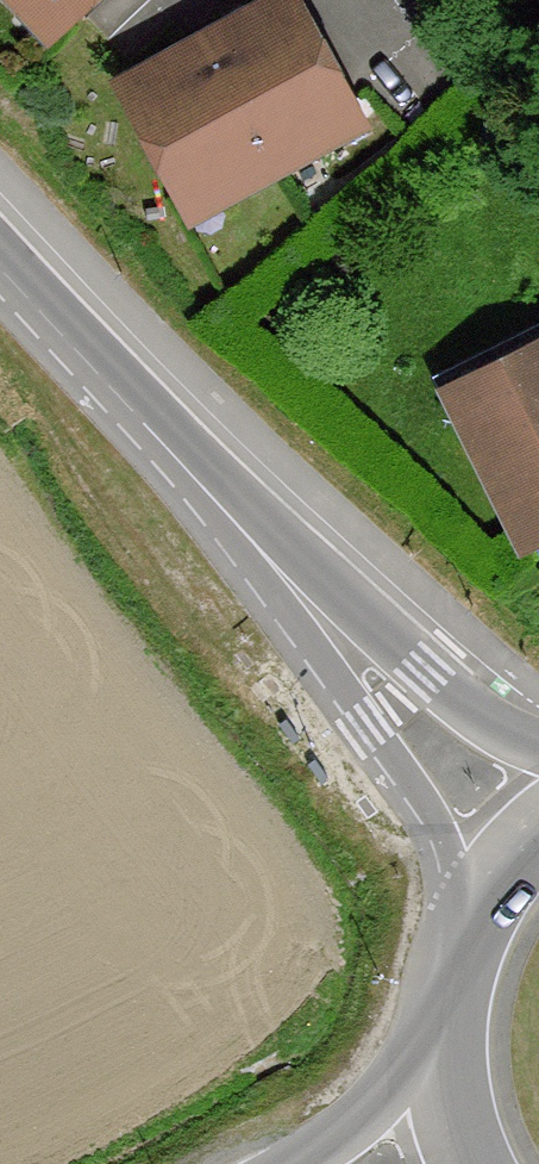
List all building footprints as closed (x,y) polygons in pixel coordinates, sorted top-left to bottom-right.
[(39,0),(32,0),(26,6),(51,32),(61,22),(39,0)] [(61,22),(84,0),(39,0),(61,22)] [(293,0),(266,0),(216,28),(258,103),(232,117),(190,43),(120,82),(186,200),(217,182),(224,195),(263,172),(260,167),(286,153),(289,158),(328,136),(321,123),(353,106),(293,0)] [(258,103),(216,28),(190,43),(232,117),(258,103)] [(360,118),(353,106),(321,123),(328,136),(360,118)] [(224,195),(217,182),(186,200),(193,212),(224,195)] [(437,370),(523,540),(538,532),(538,319),(437,370)]
